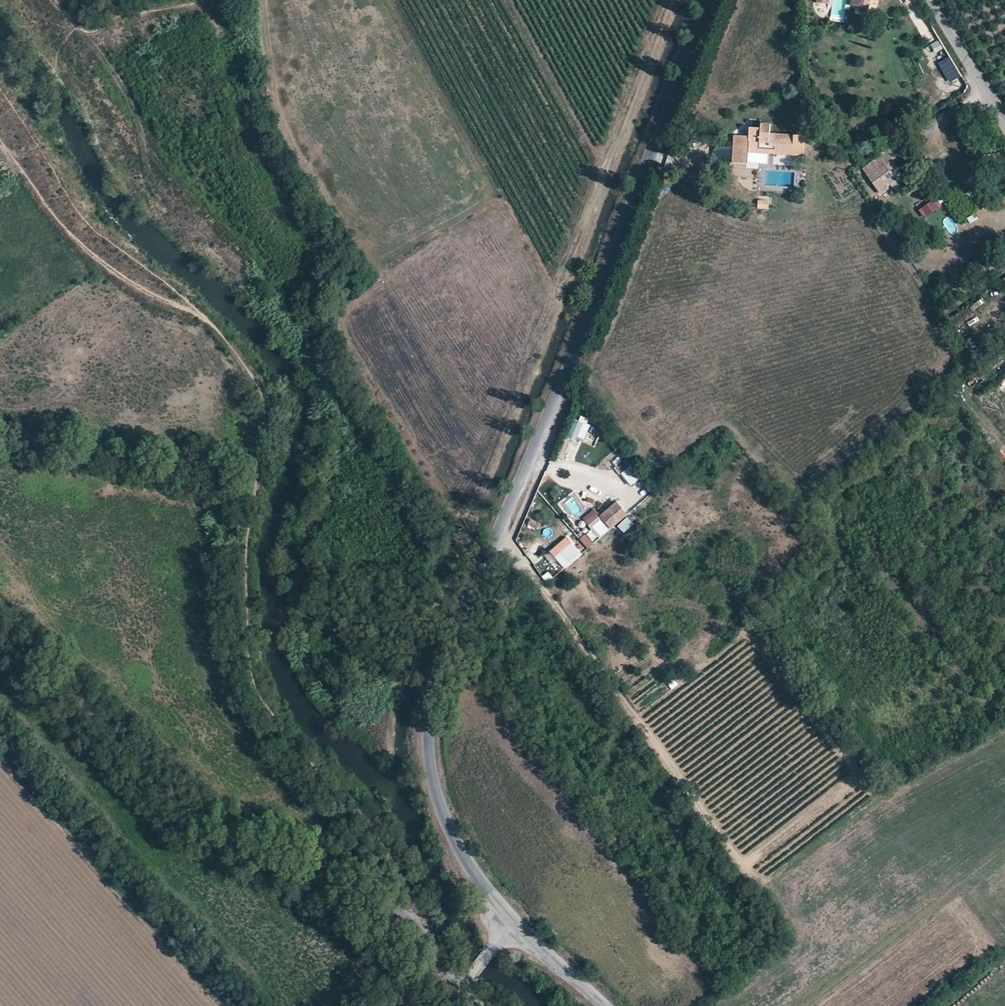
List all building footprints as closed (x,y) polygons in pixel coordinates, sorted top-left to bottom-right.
[(856,5),(870,8),(871,1),(879,2),(879,0),(857,0),(856,5)] [(940,39),(931,44),(936,53),(945,48),(940,39)] [(734,135),(732,163),(747,164),(748,152),(748,147),(794,150),(793,155),(803,156),(804,135),(769,133),(770,124),(760,123),(759,128),(748,127),(748,136),(734,135)] [(748,147),(748,152),(793,155),(794,150),(748,147)] [(862,168),(880,194),(896,184),(883,165),(878,157),(862,168)] [(918,208),(924,217),(942,207),(936,198),(918,208)] [(588,425),(574,419),(559,454),(572,460),(588,425)] [(620,457),(612,460),(618,473),(625,470),(620,457)] [(635,463),(621,471),(628,485),(642,478),(635,463)] [(554,481),(545,487),(553,500),(563,494),(554,481)] [(628,514),(617,502),(600,517),(611,529),(628,514)] [(594,522),(605,534),(611,529),(600,517),(594,522)] [(628,517),(617,526),(624,533),(634,524),(628,517)] [(551,552),(565,568),(582,554),(568,537),(551,552)]
